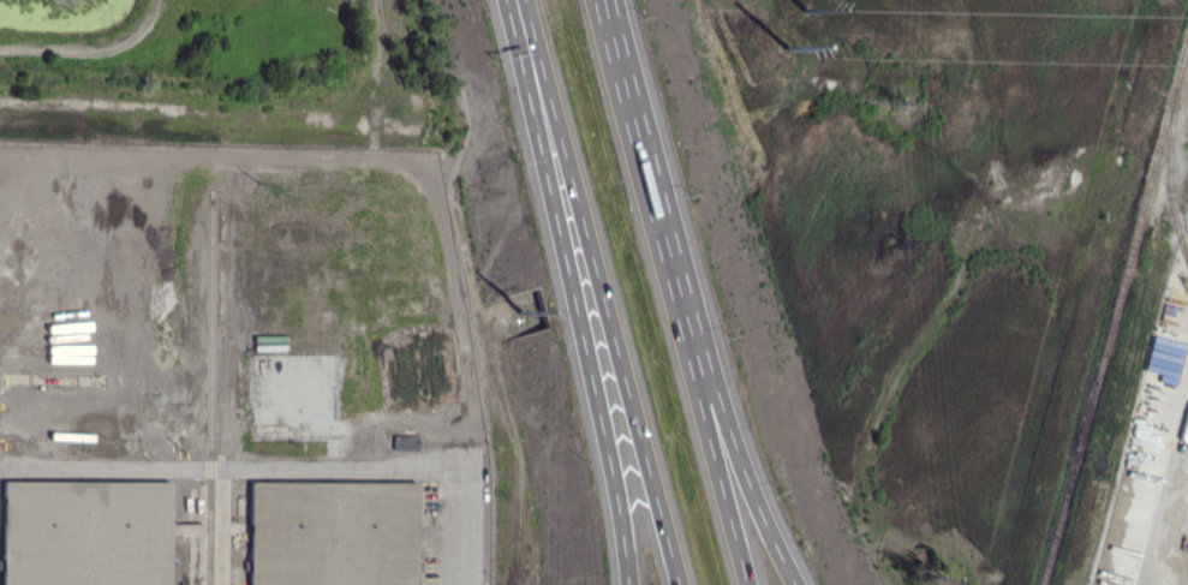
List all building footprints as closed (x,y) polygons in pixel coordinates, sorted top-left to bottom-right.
[(40,558),(39,564),(51,567),(50,573),(55,574),(58,561),(40,558)]
